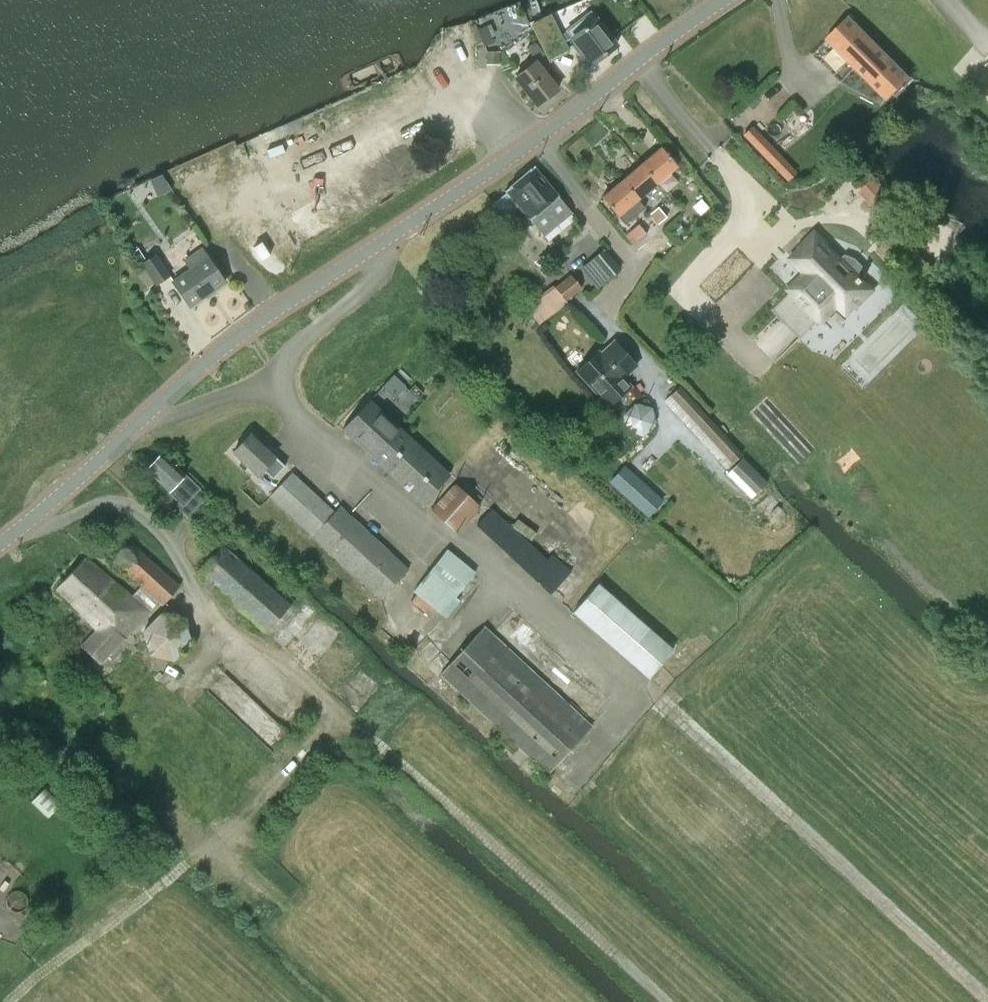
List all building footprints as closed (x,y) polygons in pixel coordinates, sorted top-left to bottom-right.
[(522,4),(535,32),(553,24),(542,0),(530,0),(522,4)] [(566,31),(576,45),(574,47),(582,57),(584,55),(592,65),(617,46),(596,19),(594,20),(589,14),(566,31)] [(887,101),(910,78),(850,16),(827,39),(887,101)] [(535,42),(528,47),(538,61),(545,55),(535,42)] [(537,61),(514,79),(536,107),(558,89),(537,61)] [(641,165),(657,184),(677,166),(661,147),(641,165)] [(621,182),(637,200),(657,184),(641,165),(621,182)] [(517,207),(535,227),(543,237),(572,212),(535,167),(505,192),(506,193),(497,201),(508,214),(517,207)] [(681,187),(690,197),(698,191),(689,181),(681,187)] [(618,217),(637,200),(621,182),(602,198),(618,217)] [(658,224),(666,218),(658,207),(650,214),(658,224)] [(646,234),(638,225),(630,231),(638,241),(646,234)] [(792,291),(772,311),(778,316),(800,338),(800,339),(820,319),(821,320),(837,305),(846,314),(870,290),(863,282),(864,281),(861,279),(864,275),(861,267),(854,260),(846,257),(841,261),(815,235),(791,259),(807,274),(791,290),(792,291)] [(190,270),(184,274),(173,281),(191,308),(225,285),(201,248),(183,260),(190,270)] [(604,249),(579,269),(595,289),(620,269),(604,249)] [(142,264),(156,285),(170,276),(156,255),(142,264)] [(538,325),(566,303),(565,301),(582,288),(571,275),(554,289),(552,286),(525,307),(538,325)] [(598,352),(577,372),(608,406),(629,387),(622,379),(636,366),(613,342),(600,354),(598,352)] [(742,454),(679,387),(663,402),(726,469),(742,454)] [(423,505),(451,475),(370,399),(342,429),(423,505)] [(656,425),(651,408),(635,403),(622,415),(627,431),(643,436),(656,425)] [(258,476),(263,470),(272,479),(284,466),(275,458),(276,457),(250,434),(233,453),(258,476)] [(145,470),(168,491),(175,484),(189,498),(198,489),(183,475),(161,453),(145,470)] [(767,484),(755,473),(741,459),(733,468),(730,471),(743,484),(740,487),(752,499),(767,484)] [(313,536),(380,599),(408,569),(341,507),(335,513),(292,473),(270,496),(313,536)] [(480,507),(455,484),(431,511),(456,534),(480,507)] [(476,526),(550,594),(570,572),(550,554),(545,559),(491,509),(476,526)] [(518,518),(511,525),(545,559),(552,552),(518,518)] [(83,646),(107,668),(126,648),(120,643),(125,638),(158,603),(162,606),(179,587),(132,543),(114,562),(141,587),(132,597),(87,555),(55,589),(99,630),(83,646)] [(446,550),(413,592),(416,594),(410,602),(429,617),(435,609),(446,617),(459,600),(455,597),(475,573),(446,550)] [(572,613),(647,679),(673,649),(656,634),(597,584),(572,613)] [(184,617),(178,616),(178,615),(178,614),(178,612),(177,612),(176,611),(175,610),(173,609),(171,610),(170,610),(169,611),(168,612),(167,613),(167,614),(159,614),(142,632),(149,656),(174,661),(191,644),(184,617)] [(497,728),(487,738),(509,758),(510,757),(538,783),(571,749),(592,726),(484,626),(440,674),(497,728)]
